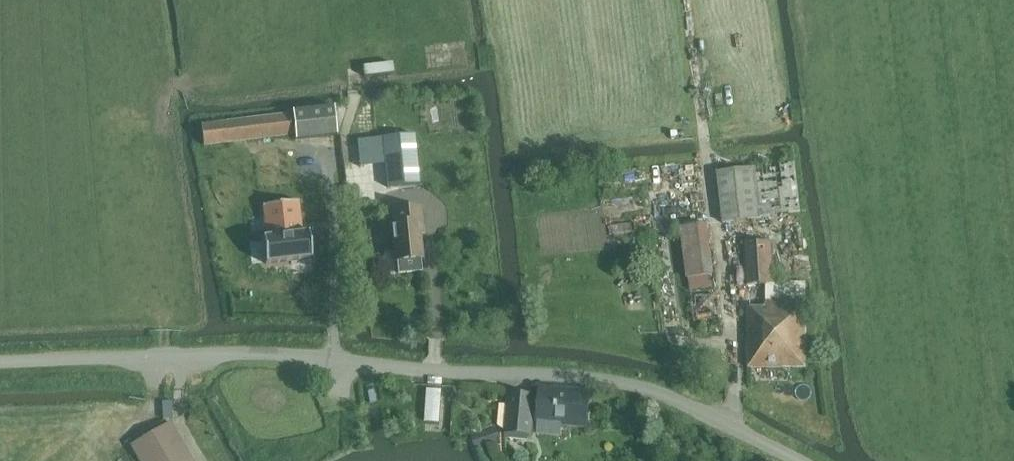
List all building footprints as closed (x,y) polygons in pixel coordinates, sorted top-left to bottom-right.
[(296,139),(338,134),(335,105),(293,110),(296,139)] [(204,145),(292,135),(290,114),(202,125),(204,145)] [(414,135),(357,140),(360,166),(384,163),(387,187),(420,183),(414,135)] [(796,164),(756,168),(762,216),(801,212),(796,164)] [(762,218),(762,216),(756,168),(718,173),(724,223),(762,218)] [(298,203),(261,206),(265,240),(261,240),(264,264),(308,259),(305,235),(301,235),(298,203)] [(395,225),(393,225),(396,261),(398,261),(399,273),(423,271),(419,224),(421,224),(420,208),(394,210),(395,225)] [(690,290),(711,288),(710,276),(713,276),(707,225),(683,227),(690,290)] [(748,285),(775,284),(772,242),(745,244),(748,285)] [(749,368),(807,367),(806,304),(787,304),(787,289),(767,288),(767,304),(766,304),(766,308),(748,308),(749,368)] [(587,426),(590,394),(542,389),(541,397),(511,394),(511,395),(502,395),(499,424),(507,425),(507,432),(540,435),(541,422),(587,426)] [(172,423),(132,446),(141,460),(193,460),(172,423)] [(498,426),(473,435),(478,449),(503,440),(498,426)]
